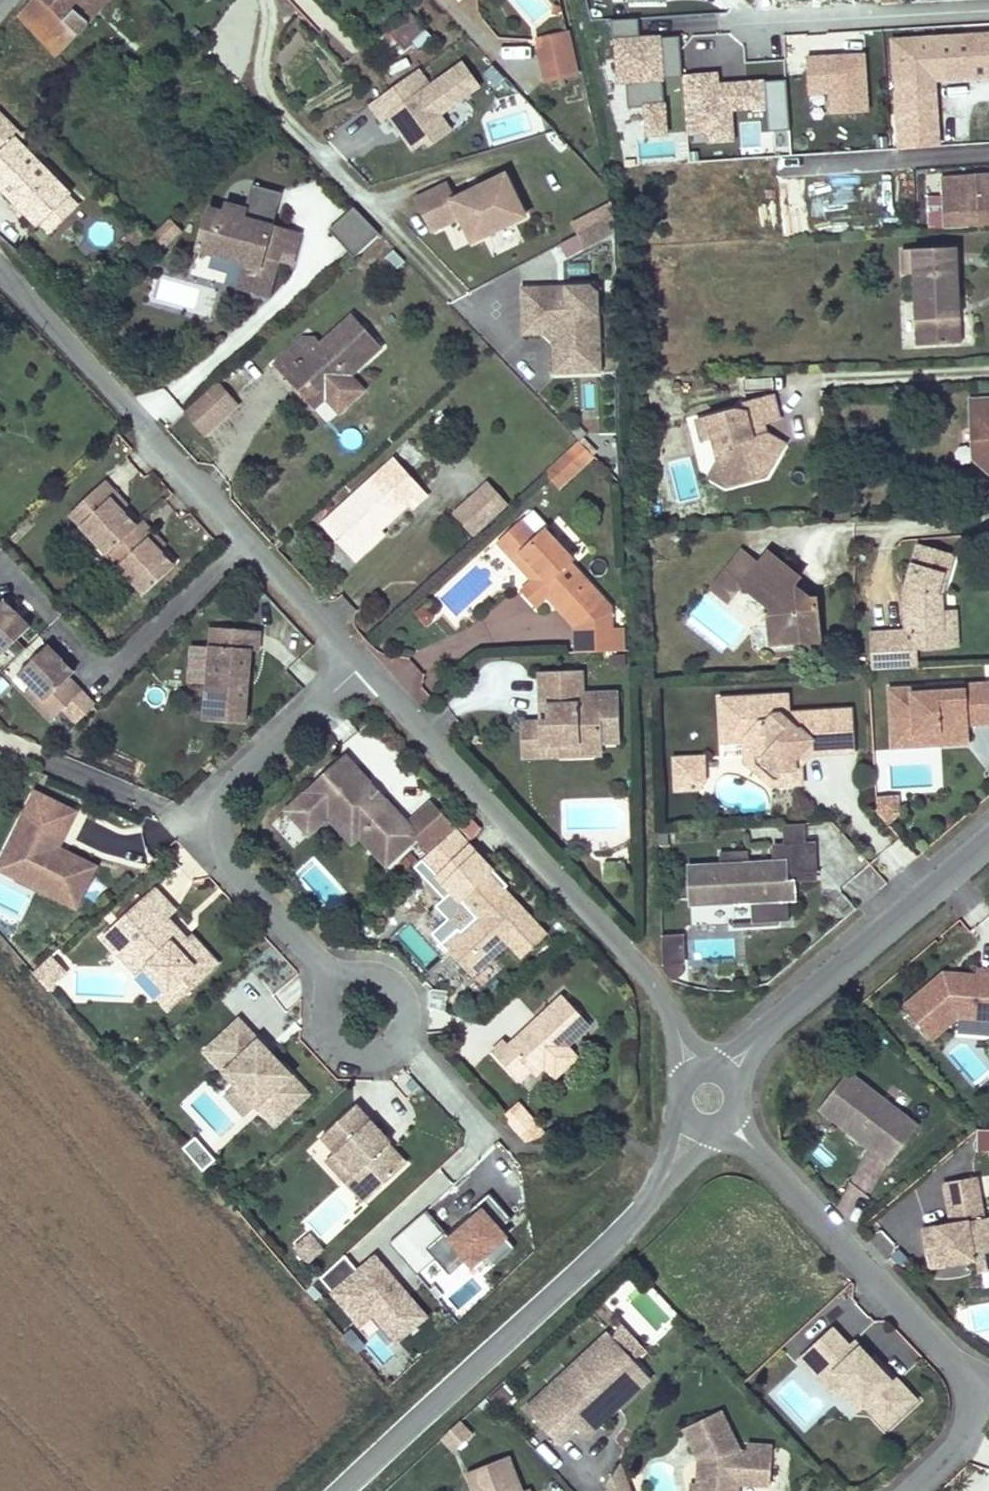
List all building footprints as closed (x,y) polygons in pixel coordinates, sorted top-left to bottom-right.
[(18,15),(57,57),(74,39),(109,0),(31,0),(18,15)] [(775,11),(795,10),(795,0),(775,0),(775,11)] [(388,31),(413,56),(431,38),(406,13),(388,31)] [(680,38),(640,40),(638,19),(612,21),(612,39),(616,38),(618,63),(621,63),(623,83),(626,82),(628,110),(646,108),(648,135),(666,134),(662,80),(682,79),(682,77),(680,38)] [(566,24),(535,32),(545,72),(576,65),(566,24)] [(894,42),(897,81),(988,76),(988,36),(894,42)] [(866,56),(806,59),(809,96),(831,95),(833,116),(869,113),(866,56)] [(419,72),(367,108),(386,136),(392,132),(412,156),(424,149),(428,154),(455,134),(443,120),(482,92),(464,64),(429,88),(419,72)] [(717,75),(682,77),(682,79),(687,135),(709,134),(710,143),(734,141),(731,110),(767,107),(770,133),(791,131),(786,81),(718,85),(717,75)] [(17,204),(24,211),(39,227),(41,226),(70,197),(72,196),(21,143),(17,138),(22,133),(0,109),(0,186),(17,204)] [(944,112),(902,115),(906,148),(945,145),(944,112)] [(32,132),(22,133),(17,138),(21,143),(32,132)] [(866,171),(865,151),(815,154),(817,174),(866,171)] [(944,178),(945,190),(957,190),(958,212),(988,211),(988,174),(944,178)] [(457,204),(450,188),(421,202),(436,233),(464,220),(476,245),(528,220),(509,179),(475,195),(477,200),(468,204),(466,200),(457,204)] [(957,190),(945,190),(946,212),(958,212),(957,190)] [(475,195),(466,200),(468,204),(477,200),(475,195)] [(70,197),(41,226),(49,235),(79,206),(70,197)] [(17,204),(13,208),(20,215),(24,211),(17,204)] [(244,218),(246,210),(225,205),(223,214),(208,210),(200,241),(249,253),(247,263),(244,273),(252,275),(249,291),(270,296),(279,259),(269,256),(276,226),(244,218)] [(353,208),(327,232),(353,262),(380,238),(353,208)] [(301,232),(276,226),(269,256),(279,259),(282,246),(297,249),(301,232)] [(249,253),(200,241),(198,251),(247,263),(249,253)] [(957,249),(902,251),(903,276),(914,275),(918,347),(962,344),(957,249)] [(252,275),(244,273),(240,289),(249,291),(252,275)] [(594,287),(524,290),(526,332),(553,331),(561,339),(562,353),(577,353),(578,375),(605,374),(602,293),(594,287)] [(304,337),(277,364),(317,408),(326,400),(343,414),(368,388),(356,373),(383,347),(353,315),(322,341),(318,336),(304,337)] [(553,331),(526,332),(526,338),(551,337),(556,341),(557,376),(578,375),(577,353),(562,353),(561,339),(553,331)] [(203,436),(236,406),(215,384),(183,414),(203,436)] [(584,385),(583,409),(594,410),(595,386),(584,385)] [(733,404),(695,413),(700,433),(711,430),(717,452),(724,451),(727,463),(746,474),(762,469),(772,456),(764,427),(757,429),(754,419),(762,417),(778,413),(771,389),(741,397),(743,406),(734,408),(733,404)] [(973,395),(975,453),(988,465),(988,394),(973,395)] [(762,417),(754,419),(757,429),(764,427),(762,417)] [(783,438),(764,427),(772,456),(783,438)] [(579,440),(543,473),(557,488),(593,455),(579,440)] [(724,451),(717,452),(705,468),(724,479),(746,474),(727,463),(724,451)] [(395,458),(322,523),(357,565),(370,554),(387,538),(383,533),(410,508),(413,511),(431,496),(395,458)] [(120,493),(108,481),(73,514),(112,554),(123,565),(149,594),(179,566),(152,538),(158,533),(146,521),(141,526),(114,498),(120,493)] [(507,504),(485,481),(450,512),(471,537),(507,504)] [(538,539),(523,523),(499,544),(515,561),(522,554),(541,575),(534,582),(528,587),(543,603),(548,598),(577,629),(606,602),(571,564),(574,561),(546,531),(538,539)] [(873,668),(915,665),(915,645),(938,644),(937,627),(942,627),(941,609),(940,591),(950,554),(915,544),(903,582),(905,628),(871,631),(872,653),(873,668)] [(731,549),(697,589),(714,604),(730,586),(759,611),(754,617),(764,642),(789,640),(789,644),(813,642),(808,598),(791,600),(779,590),(788,579),(758,553),(748,563),(731,549)] [(522,554),(515,561),(534,582),(541,575),(522,554)] [(543,603),(528,587),(523,592),(537,608),(543,603)] [(1,653),(2,654),(30,627),(5,599),(0,604),(0,652),(1,653)] [(413,611),(425,626),(440,614),(428,599),(413,611)] [(950,609),(941,609),(942,627),(937,627),(938,644),(952,643),(950,609)] [(245,730),(250,657),(257,657),(259,638),(211,634),(206,700),(205,716),(204,727),(245,730)] [(49,646),(20,673),(22,676),(32,686),(43,698),(45,700),(38,707),(51,722),(82,693),(69,679),(75,674),(49,646)] [(576,694),(575,672),(538,674),(540,706),(547,706),(548,722),(541,722),(536,722),(537,746),(577,744),(578,756),(601,755),(600,743),(619,742),(616,692),(583,694),(576,694)] [(581,672),(575,672),(576,694),(583,694),(581,672)] [(894,687),(896,733),(943,730),(944,743),(972,741),(971,723),(970,718),(981,717),(981,722),(988,722),(988,683),(968,684),(968,689),(931,691),(931,686),(894,687)] [(32,686),(24,693),(38,707),(45,700),(43,698),(32,686)] [(724,696),(727,739),(749,737),(749,753),(750,756),(754,755),(769,755),(783,766),(784,781),(806,780),(805,762),(799,756),(809,746),(815,751),(857,749),(854,707),(792,710),(784,711),(783,692),(724,696)] [(791,692),(783,692),(784,711),(792,710),(791,692)] [(547,706),(540,706),(541,722),(548,722),(547,706)] [(537,746),(536,722),(522,723),(524,758),(578,756),(577,744),(537,746)] [(943,730),(896,733),(897,748),(944,745),(944,743),(943,730)] [(749,737),(727,739),(728,754),(749,753),(749,737)] [(799,756),(805,762),(815,751),(809,746),(799,756)] [(707,754),(693,755),(694,787),(701,786),(708,775),(707,754)] [(693,755),(678,756),(680,787),(694,787),(693,755)] [(769,755),(754,755),(754,763),(776,782),(784,781),(783,766),(769,755)] [(348,757),(303,799),(320,817),(331,807),(337,806),(363,835),(390,865),(421,836),(408,821),(387,799),(381,801),(371,791),(374,784),(348,757)] [(387,799),(374,784),(371,791),(381,801),(387,799)] [(77,812),(37,791),(15,835),(26,841),(18,858),(23,861),(16,875),(76,906),(96,866),(59,847),(77,812)] [(900,808),(899,792),(886,793),(887,803),(894,813),(900,808)] [(886,793),(879,793),(880,807),(889,817),(894,813),(887,803),(886,793)] [(564,799),(565,838),(595,837),(595,847),(632,846),(631,798),(564,799)] [(320,817),(303,799),(290,811),(312,835),(332,816),(356,842),(363,835),(337,806),(331,807),(320,817)] [(431,800),(408,821),(421,836),(417,841),(429,853),(456,828),(431,800)] [(809,820),(786,821),(787,842),(810,841),(809,820)] [(15,835),(0,864),(0,868),(16,875),(23,861),(18,858),(26,841),(15,835)] [(778,842),(779,857),(789,857),(790,878),(797,877),(820,876),(818,840),(810,841),(787,842),(778,842)] [(724,860),(692,861),(694,900),(754,897),(755,918),(792,916),(791,896),(798,895),(797,877),(790,878),(789,857),(779,857),(752,858),(752,846),(723,847),(724,860)] [(480,917),(462,933),(462,963),(475,976),(478,972),(509,945),(511,942),(525,958),(549,935),(493,874),(464,901),(480,917)] [(157,889),(140,905),(160,927),(165,922),(178,911),(157,889)] [(140,905),(105,937),(126,960),(131,955),(141,966),(150,966),(172,990),(179,984),(190,996),(222,966),(195,937),(190,941),(186,945),(178,936),(165,922),(160,927),(140,905)] [(460,930),(445,944),(462,963),(462,933),(460,930)] [(663,976),(685,976),(685,931),(663,931),(663,976)] [(182,932),(178,936),(186,945),(190,941),(182,932)] [(43,989),(68,975),(57,953),(31,967),(43,989)] [(131,955),(126,960),(140,976),(150,966),(141,966),(131,955)] [(935,1032),(948,1021),(961,1009),(988,1013),(988,963),(983,962),(982,968),(947,963),(906,1000),(935,1032)] [(190,996),(179,984),(172,990),(162,999),(161,1000),(172,1012),(190,996)] [(532,1033),(514,1050),(509,1045),(497,1057),(524,1086),(536,1075),(540,1081),(595,1031),(568,1001),(543,1023),(548,1029),(537,1038),(532,1033)] [(263,1043),(243,1022),(210,1053),(280,1127),(312,1095),(276,1057),(273,1061),(259,1047),(263,1043)] [(543,1023),(532,1033),(537,1038),(548,1029),(543,1023)] [(276,1057),(263,1043),(259,1047),(273,1061),(276,1057)] [(849,1067),(820,1104),(848,1126),(852,1121),(871,1136),(867,1141),(891,1159),(920,1122),(849,1067)] [(360,1106),(325,1138),(340,1153),(358,1174),(349,1182),(368,1203),(410,1165),(397,1150),(392,1155),(388,1149),(392,1145),(394,1143),(360,1106)] [(538,1128),(524,1112),(512,1123),(526,1139),(538,1128)] [(852,1121),(848,1126),(867,1141),(871,1136),(852,1121)] [(978,1127),(977,1147),(988,1147),(988,1127),(978,1127)] [(182,1145),(202,1170),(217,1157),(197,1133),(182,1145)] [(397,1150),(392,1145),(388,1149),(392,1155),(397,1150)] [(358,1174),(340,1153),(330,1162),(349,1182),(358,1174)] [(979,1174),(946,1179),(949,1194),(981,1189),(979,1174)] [(979,1255),(981,1269),(988,1268),(988,1230),(986,1214),(981,1189),(949,1194),(953,1220),(924,1225),(930,1263),(958,1259),(956,1252),(966,1250),(967,1257),(979,1255)] [(494,1202),(461,1232),(488,1263),(522,1231),(494,1202)] [(435,1209),(393,1244),(421,1277),(443,1258),(456,1274),(475,1257),(435,1209)] [(328,1254),(315,1239),(300,1252),(313,1267),(328,1254)] [(966,1250),(956,1252),(958,1259),(967,1257),(966,1250)] [(321,1279),(328,1288),(325,1296),(357,1327),(366,1322),(393,1348),(429,1319),(374,1255),(357,1271),(349,1258),(321,1279)] [(459,1308),(484,1289),(473,1276),(449,1295),(459,1308)] [(613,1320),(531,1396),(563,1432),(581,1415),(646,1355),(613,1320)] [(833,1321),(800,1351),(818,1371),(829,1360),(847,1380),(842,1385),(861,1405),(866,1400),(887,1423),(917,1395),(895,1371),(892,1374),(871,1352),(855,1334),(850,1339),(833,1321)] [(895,1371),(875,1348),(871,1352),(892,1374),(895,1371)] [(646,1355),(581,1415),(591,1426),(656,1366),(646,1355)] [(829,1360),(818,1371),(836,1390),(842,1385),(847,1380),(829,1360)] [(779,1485),(785,1444),(750,1439),(725,1401),(691,1423),(710,1452),(707,1475),(704,1490),(743,1490),(741,1490),(742,1482),(747,1482),(747,1480),(779,1485)] [(459,1449),(472,1427),(456,1417),(442,1440),(459,1449)] [(504,1436),(463,1453),(480,1490),(528,1490),(520,1472),(504,1436)] [(624,1452),(611,1473),(617,1490),(638,1490),(624,1452)] [(520,1472),(528,1490),(536,1490),(526,1469),(520,1472)] [(701,1474),(698,1490),(704,1490),(707,1475),(701,1474)]
